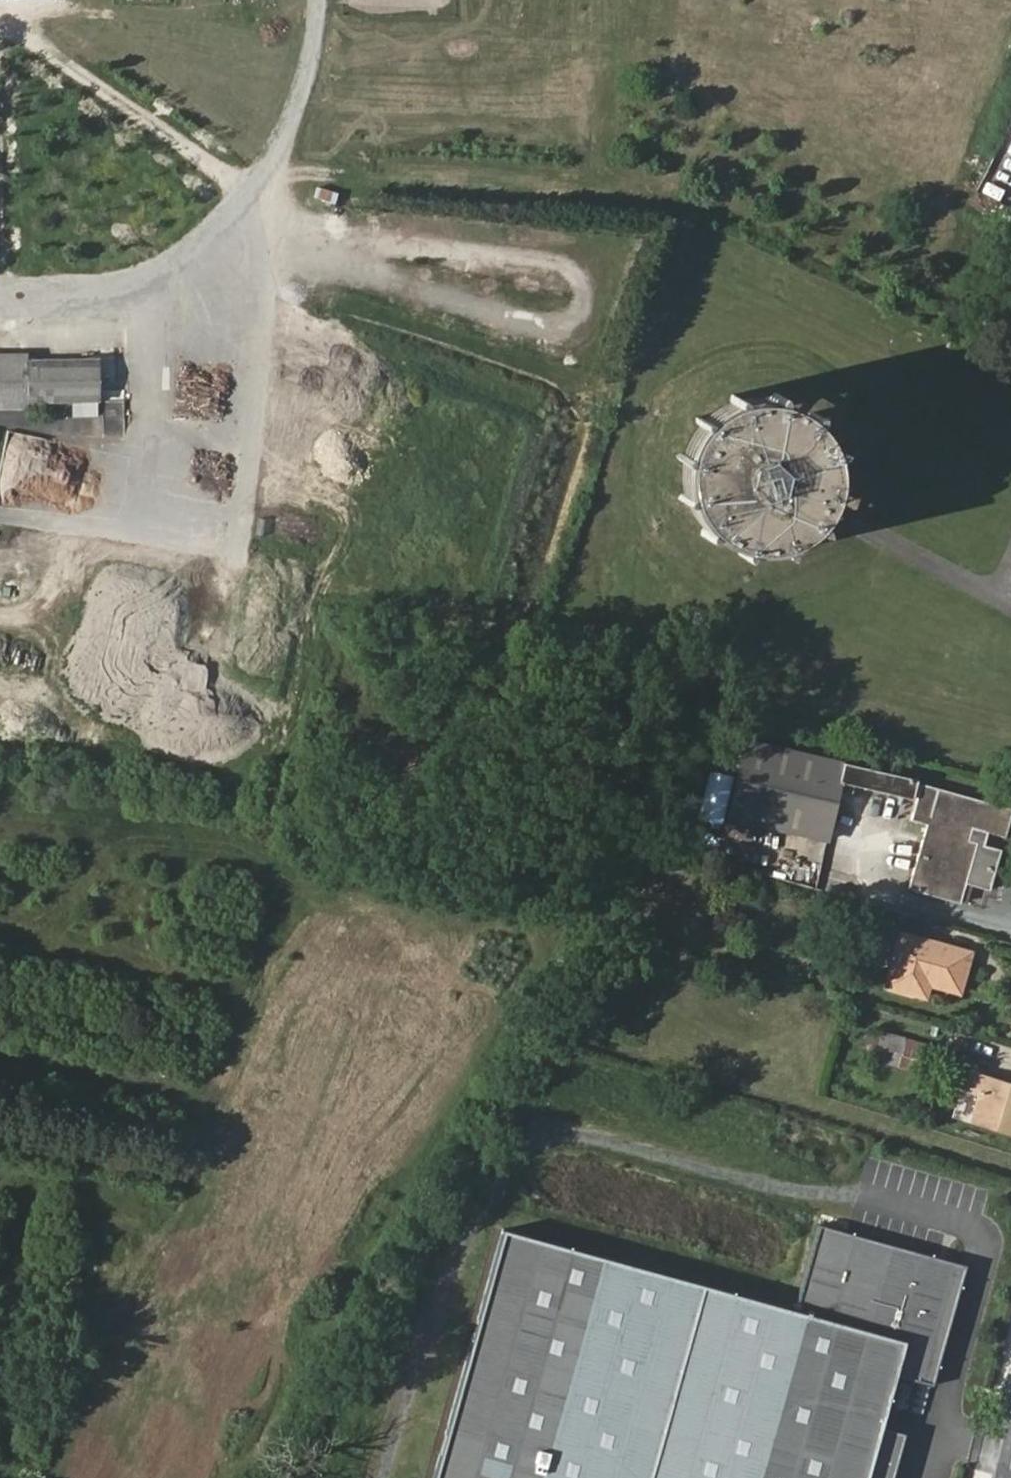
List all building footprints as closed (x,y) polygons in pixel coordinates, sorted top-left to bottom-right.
[(27,405),(26,400),(74,400),(73,420),(101,419),(101,400),(101,360),(25,358),(26,355),(0,355),(0,404),(27,405)] [(677,474),(676,487),(677,494),(679,507),(684,520),(691,531),(695,537),(705,546),(710,550),(722,557),(735,562),(748,564),(761,565),(768,564),(781,561),(793,556),(805,549),(810,545),(819,535),(827,524),(830,518),(835,506),(837,492),(837,478),(835,465),(833,459),(828,447),(820,435),(816,430),(806,421),(795,414),(782,408),(769,405),(762,404),(749,405),(742,405),(730,409),(717,414),(706,422),(696,431),(688,442),(685,448),(680,460),(677,474)] [(120,619),(123,586),(88,582),(84,615),(120,619)] [(729,817),(823,839),(826,828),(839,782),(910,798),(915,781),(746,742),(729,817)] [(907,885),(958,899),(964,883),(991,892),(1003,853),(988,848),(993,831),(1005,835),(1010,814),(1010,807),(922,782),(911,818),(926,822),(907,885)] [(826,828),(823,839),(838,842),(840,831),(826,828)] [(886,908),(882,923),(903,930),(899,943),(906,946),(900,967),(891,966),(887,982),(911,990),(916,974),(929,978),(955,985),(968,950),(915,934),(920,918),(886,908)] [(899,943),(891,966),(900,967),(906,946),(899,943)] [(923,994),(929,978),(916,974),(911,990),(923,994)] [(883,1033),(875,1057),(921,1070),(928,1046),(883,1033)] [(972,1075),(967,1092),(975,1096),(968,1118),(1010,1132),(1010,1086),(972,1075)] [(505,1237),(437,1477),(870,1477),(883,1431),(899,1377),(931,1386),(964,1270),(823,1230),(798,1319),(505,1237)] [(883,1431),(870,1477),(893,1477),(904,1437),(883,1431)]
